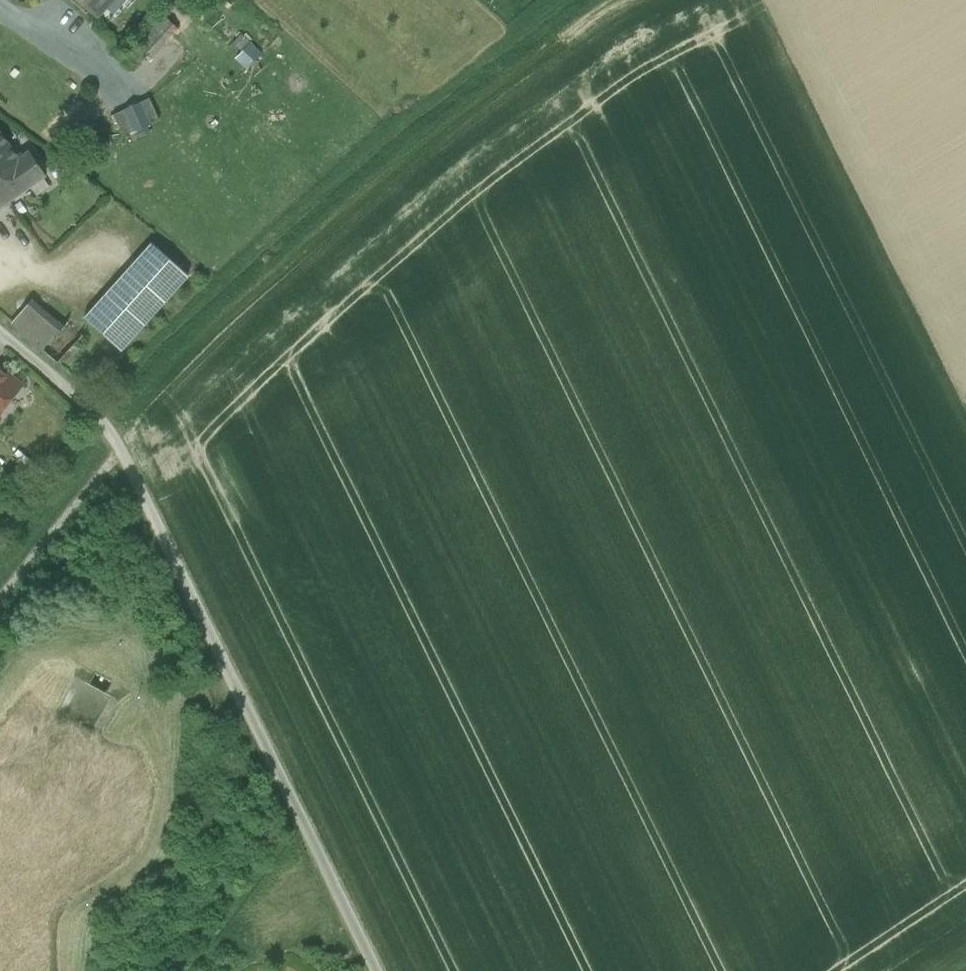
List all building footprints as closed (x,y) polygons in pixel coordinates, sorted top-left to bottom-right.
[(97,16),(111,0),(79,0),(97,16)] [(153,21),(171,37),(179,28),(162,12),(153,21)] [(153,21),(136,40),(153,56),(171,37),(153,21)] [(233,42),(241,49),(234,58),(247,67),(261,48),(240,32),(233,42)] [(159,119),(149,98),(114,115),(124,136),(159,119)] [(20,159),(19,157),(0,130),(0,173),(20,159)] [(45,177),(28,151),(19,157),(20,159),(0,173),(0,207),(45,177)] [(152,242),(84,318),(121,351),(189,275),(152,242)] [(58,329),(30,304),(13,323),(43,350),(60,331),(58,329)] [(66,320),(58,329),(60,331),(43,350),(57,363),(82,335),(66,320)] [(0,366),(0,411),(22,385),(0,366)]
